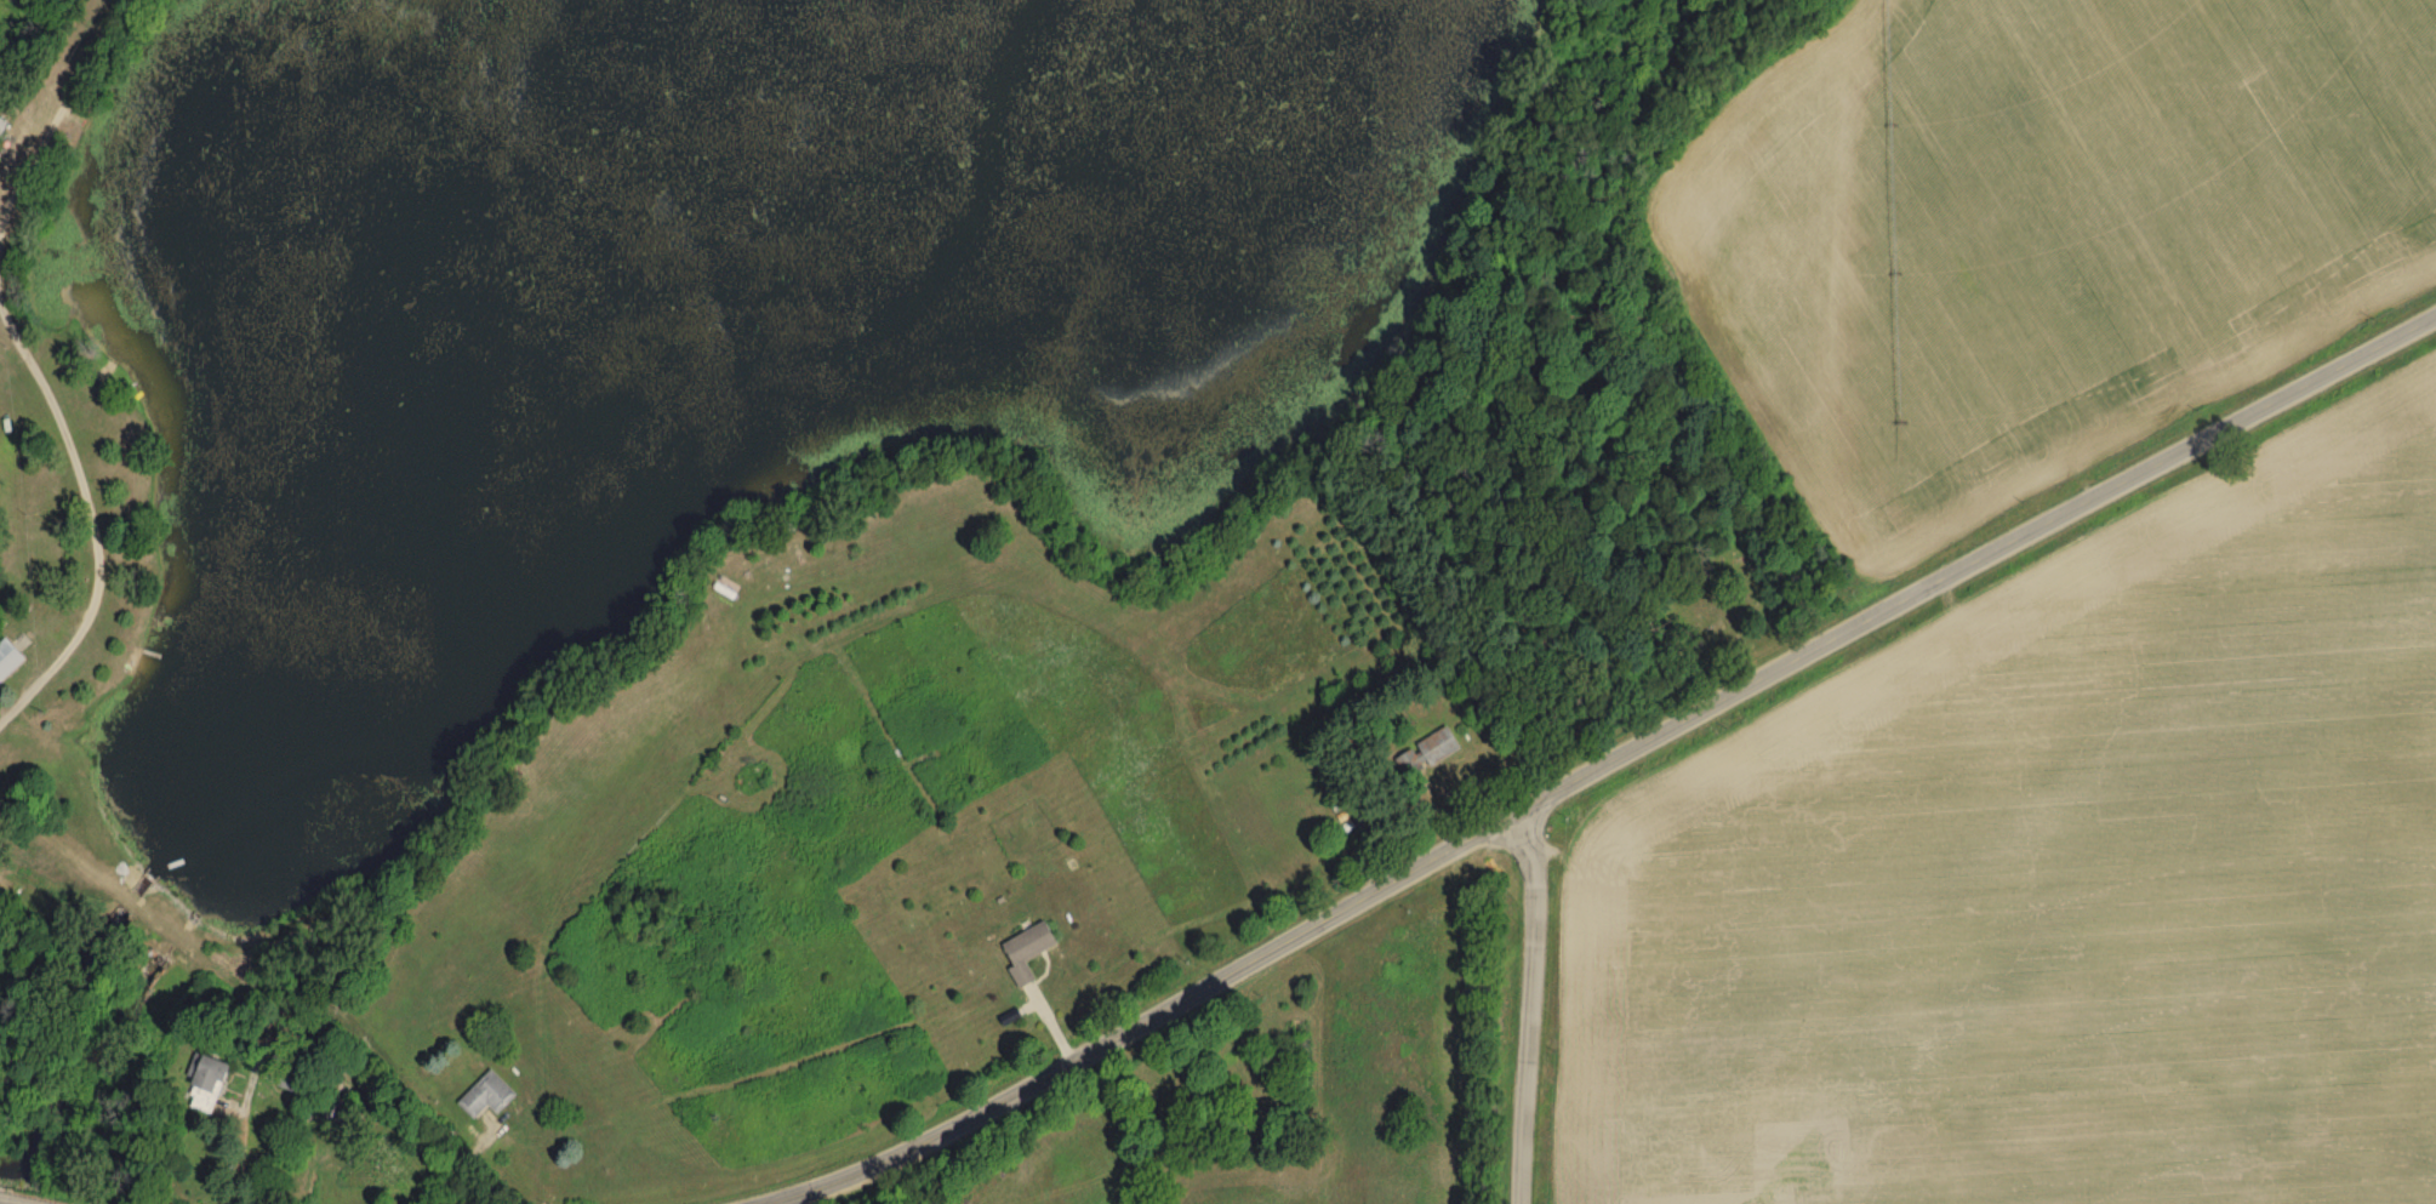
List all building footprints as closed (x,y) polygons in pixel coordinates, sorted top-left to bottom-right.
[(36,654),(15,633),(0,648),(0,680),(5,685),(36,654)] [(1455,754),(1444,731),(1391,756),(1402,780),(1455,754)] [(1029,983),(1019,964),(1050,949),(1038,925),(991,949),(1013,991),(1029,983)] [(243,1071),(221,1044),(202,1060),(208,1068),(203,1072),(218,1092),(243,1071)] [(468,1120),(482,1106),(492,1116),(512,1096),(485,1070),(452,1104),(468,1120)]
